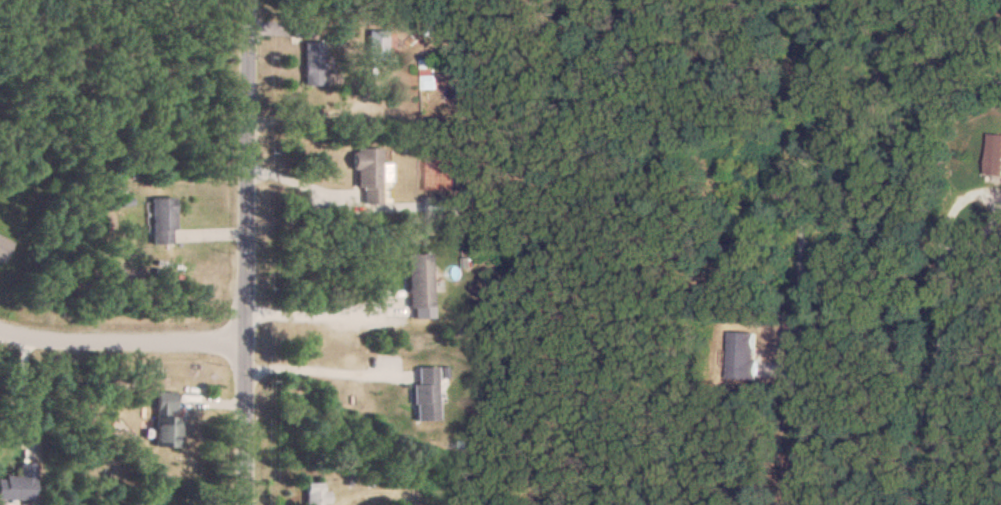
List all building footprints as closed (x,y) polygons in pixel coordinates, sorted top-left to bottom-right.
[(367,59),(394,59),(394,30),(367,30),(367,59)] [(304,41),(304,86),(325,86),(325,41),(304,41)] [(437,88),(437,58),(424,58),(424,88),(437,88)] [(992,131),(989,172),(1000,173),(1000,132),(992,131)] [(382,204),(382,148),(358,148),(358,204),(382,204)] [(463,196),(423,196),(423,219),(463,219),(463,196)] [(152,199),(152,245),(175,245),(175,199),(152,199)] [(13,242),(0,236),(0,264),(2,265),(13,242)] [(409,308),(432,308),(431,254),(408,255),(409,308)] [(760,331),(734,330),(734,377),(760,377),(760,331)] [(438,366),(415,366),(416,420),(439,420),(438,366)] [(182,409),(177,409),(177,392),(157,392),(156,447),(182,447),(182,409)] [(0,476),(0,500),(35,500),(35,463),(20,463),(20,476),(0,476)] [(306,483),(306,504),(328,504),(328,483),(306,483)]
